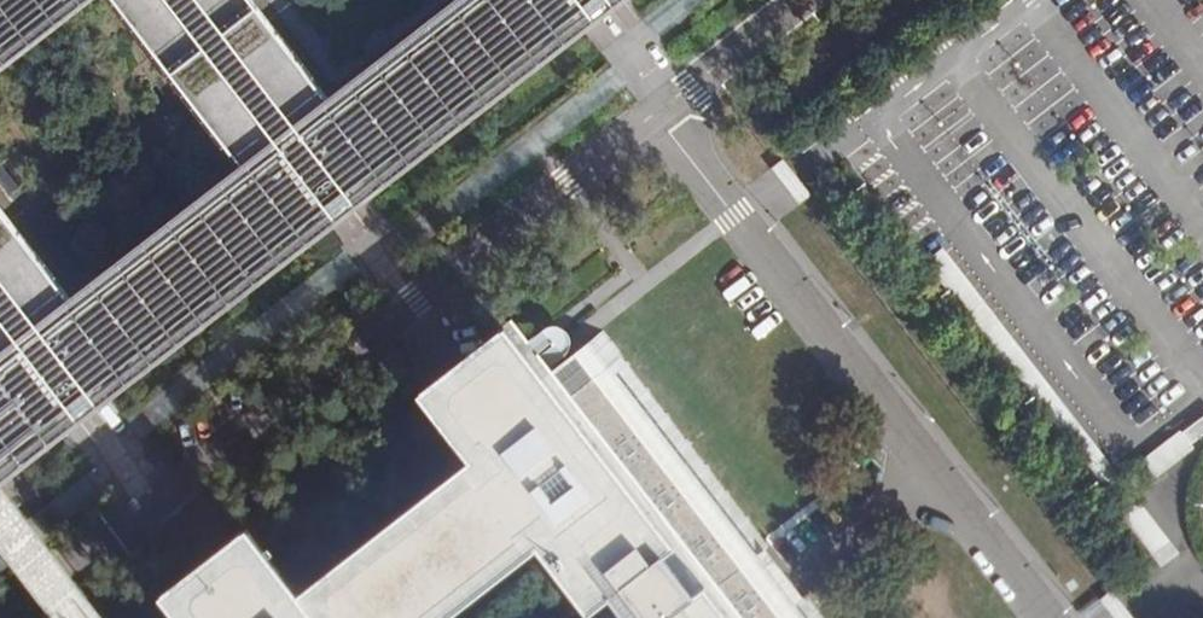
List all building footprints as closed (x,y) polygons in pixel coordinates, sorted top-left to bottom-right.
[(62,400),(73,414),(97,394),(87,382),(321,201),(332,216),(354,195),(345,183),(579,3),(591,16),(609,0),(465,0),(332,103),(253,0),(116,0),(245,167),(72,302),(0,206),(0,448),(62,400)] [(61,0),(0,0),(0,48),(61,0)] [(787,156),(773,166),(800,204),(814,194),(787,156)] [(947,243),(925,260),(1098,489),(1120,472),(947,243)] [(348,263),(338,249),(129,409),(141,425),(348,263)] [(558,370),(539,384),(502,336),(413,404),(465,472),(302,598),(248,529),(156,600),(170,617),(458,617),(553,544),(604,609),(625,592),(646,617),(750,617),(558,370)] [(1182,430),(1145,461),(1158,476),(1194,446),(1182,430)] [(86,464),(19,516),(0,531),(0,560),(31,536),(99,482),(86,464)] [(19,516),(0,493),(0,531),(19,516)] [(1129,517),(1168,558),(1179,547),(1141,506),(1129,517)]
